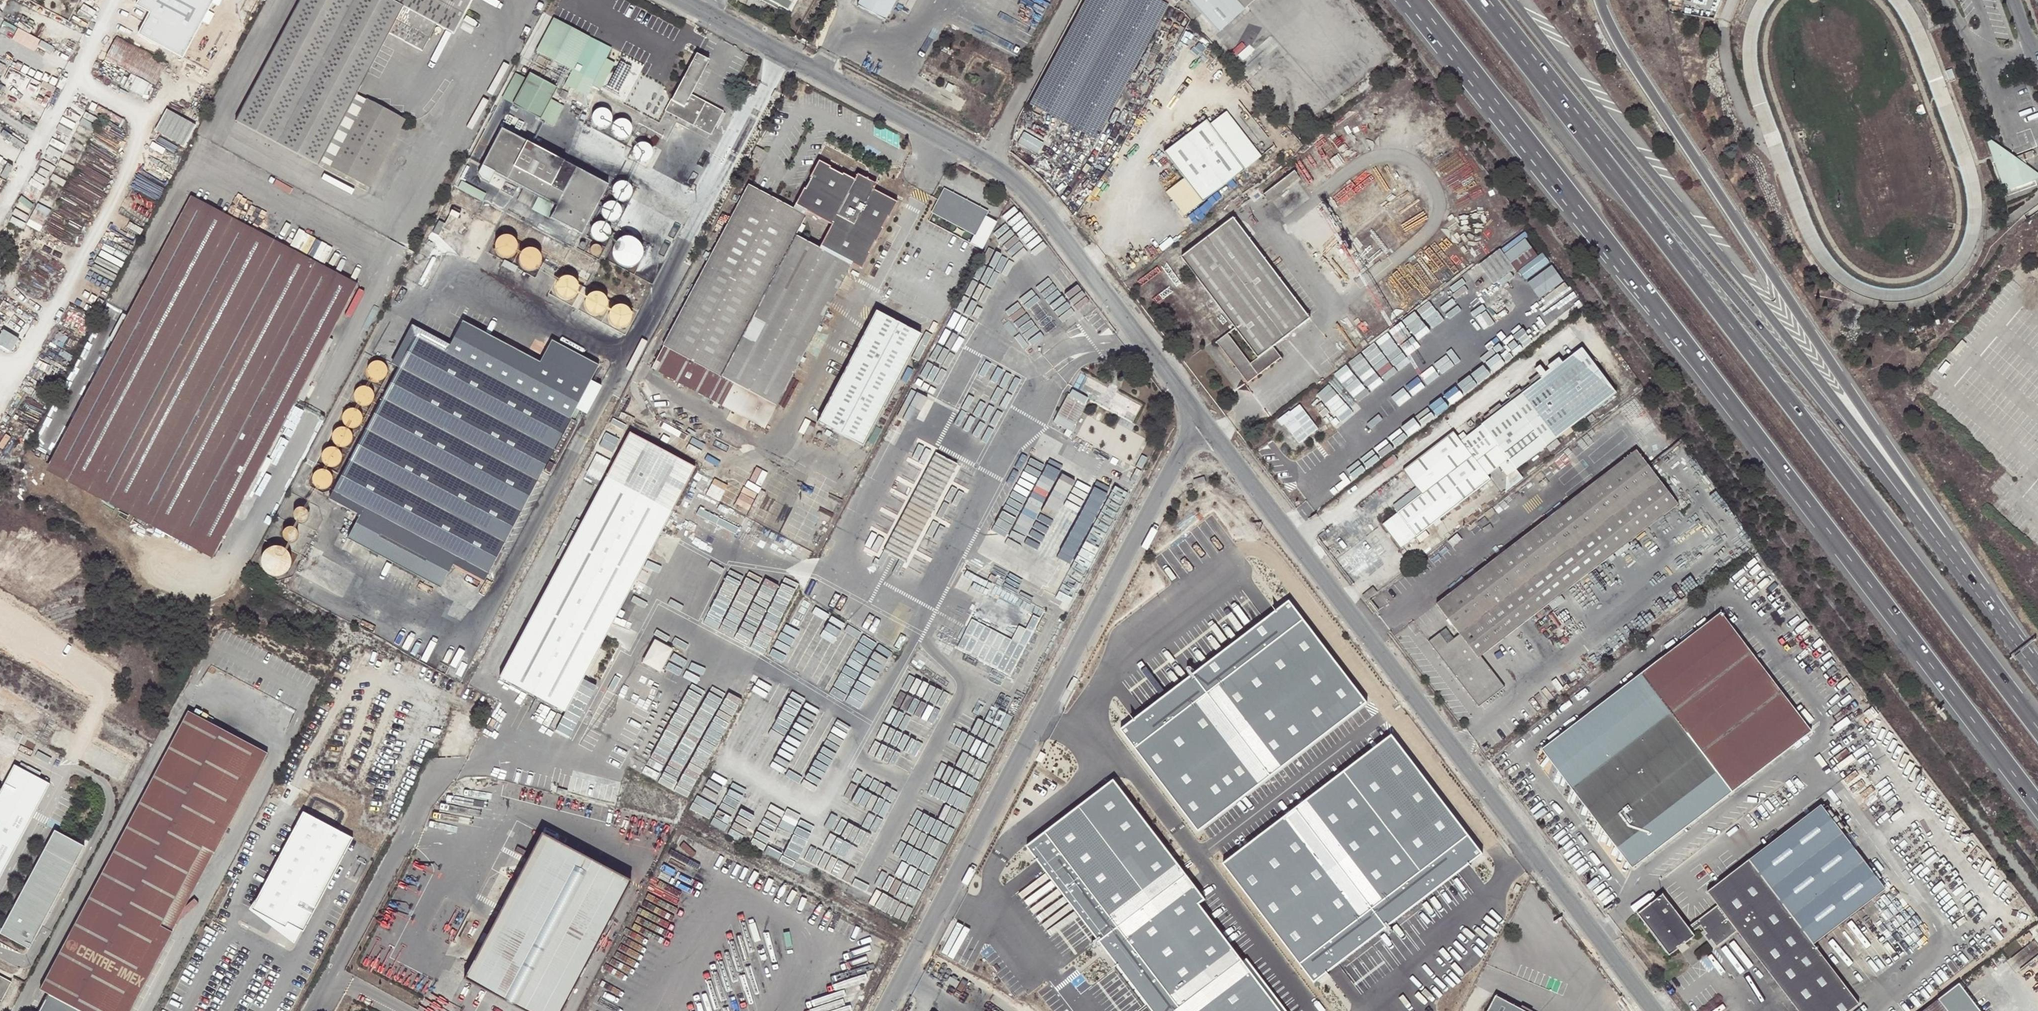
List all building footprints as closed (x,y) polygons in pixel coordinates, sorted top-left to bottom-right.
[(136,7),(195,38),(215,0),(158,0),(156,3),(151,0),(140,0),(136,7)] [(390,0),(300,0),(236,121),(319,165),(322,161),(357,94),(390,33),(404,7),(390,0)] [(244,7),(258,13),(263,0),(247,0),(244,7)] [(404,7),(390,33),(423,51),(437,25),(455,34),(474,0),(390,0),(404,7)] [(779,6),(768,0),(766,2),(778,8),(779,6)] [(779,6),(789,11),(795,0),(768,0),(779,6)] [(858,5),(886,19),(896,0),(860,0),(858,5)] [(1029,103),(1096,139),(1168,6),(1157,0),(1085,0),(1029,103)] [(1218,33),(1256,0),(1189,0),(1218,33)] [(572,70),(589,37),(556,19),(538,52),(572,70)] [(118,36),(105,59),(155,86),(168,63),(118,36)] [(696,55),(673,99),(672,99),(666,111),(712,135),(723,114),(690,96),(709,62),(696,55)] [(1952,69),(1947,72),(1950,80),(1955,78),(1952,69)] [(531,74),(514,106),(540,120),(557,89),(531,74)] [(357,94),(322,161),(364,183),(400,117),(357,94)] [(167,108),(153,134),(182,150),(196,124),(167,108)] [(595,111),(592,114),(592,115),(591,119),(591,123),(593,127),(597,129),(601,130),(603,130),(607,129),(610,126),(612,122),(612,118),(610,114),(607,111),(603,109),(599,109),(595,111)] [(618,121),(614,123),(612,127),(611,131),(612,135),(614,138),(618,141),(622,141),(626,140),(629,138),(631,134),(632,131),(631,127),(629,123),(626,121),(622,120),(618,121)] [(1167,193),(1173,201),(1179,209),(1185,217),(1245,171),(1207,122),(1165,153),(1185,179),(1167,193)] [(557,207),(551,218),(582,235),(608,186),(503,129),(483,167),(557,207)] [(2010,162),(2009,158),(2013,156),(2018,168),(2028,165),(1987,137),(1998,167),(2010,162)] [(640,144),(637,146),(635,147),(633,150),(633,154),(635,158),(637,161),(641,163),(645,163),(649,161),(650,159),(652,156),(653,154),(652,150),(650,146),(648,145),(644,143),(640,144)] [(756,148),(751,157),(759,162),(764,152),(756,148)] [(2018,168),(2013,156),(2009,158),(2010,162),(1998,167),(2006,188),(2032,178),(2028,165),(2018,168)] [(889,219),(897,204),(873,191),(873,192),(871,190),(868,180),(867,179),(856,183),(854,182),(854,180),(843,174),(842,175),(830,169),(830,168),(818,161),(809,178),(811,179),(805,190),(803,189),(792,210),(749,186),(665,344),(666,344),(653,369),(723,406),(735,384),(778,406),(851,266),(861,271),(870,255),(868,255),(875,243),(876,243),(883,230),(882,229),(888,218),(889,219)] [(2028,165),(2032,178),(2037,176),(2037,172),(2028,165)] [(1295,171),(1263,195),(1268,202),(1300,178),(1295,171)] [(856,183),(867,179),(868,180),(871,190),(873,192),(873,191),(877,184),(868,179),(858,173),(854,180),(854,182),(856,183)] [(625,182),(621,182),(617,184),(614,187),(613,190),(613,192),(614,196),(616,199),(620,201),(624,201),(628,200),(631,197),(632,194),(632,192),(631,188),(629,184),(625,182)] [(971,244),(983,250),(991,235),(999,220),(987,214),(989,210),(967,198),(965,203),(956,198),(958,194),(947,188),(935,212),(976,233),(971,244)] [(967,198),(958,194),(956,198),(965,203),(967,198)] [(225,538),(298,399),(330,340),(358,285),(192,196),(58,449),(225,538)] [(610,203),(606,204),(605,205),(604,206),(602,210),(602,214),(604,217),(607,220),(609,221),(613,221),(617,220),(618,219),(621,215),(621,211),(620,207),(618,204),(614,203),(610,203)] [(454,208),(443,229),(450,233),(462,212),(454,208)] [(1233,218),(1228,222),(1214,232),(1194,248),(1182,257),(1258,358),(1250,364),(1227,334),(1217,343),(1247,383),(1281,358),(1272,347),(1309,319),(1233,218)] [(596,223),(593,226),(592,228),(592,232),(592,236),(593,237),(596,240),(600,242),(604,242),(606,241),(609,239),(610,237),(611,233),(611,231),(610,227),(608,224),(604,222),(600,222),(596,223)] [(1190,243),(1194,248),(1214,232),(1211,227),(1190,243)] [(493,236),(490,240),(490,241),(489,246),(490,250),(493,254),(497,256),(501,257),(505,256),(507,255),(510,253),(512,249),(513,244),(512,240),(509,237),(506,234),(501,233),(497,234),(493,236)] [(624,238),(620,240),(619,240),(616,244),(614,248),(614,251),(614,256),(616,260),(620,264),(624,266),(627,267),(629,267),(633,266),(637,264),(641,260),(643,255),(643,253),(642,248),(640,243),(636,240),(634,239),(629,237),(624,238)] [(1525,239),(1505,254),(1517,271),(1536,255),(1525,239)] [(592,247),(592,248),(591,250),(592,253),(592,254),(595,256),(596,256),(599,255),(601,253),(602,250),(600,247),(599,246),(596,245),(595,246),(592,247)] [(518,250),(515,253),(515,254),(514,258),(515,262),(517,266),(519,268),(523,270),(527,270),(531,269),(535,265),(537,262),(538,257),(536,253),(534,249),(530,247),(526,246),(521,247),(518,250)] [(558,279),(555,283),(554,288),(555,292),(557,296),(559,297),(563,299),(567,300),(572,298),(575,295),(578,291),(578,287),(577,282),(574,279),(570,277),(566,276),(562,277),(558,279)] [(588,294),(586,298),(585,299),(585,303),(585,307),(588,311),(589,313),(593,315),(598,315),(602,314),(606,310),(608,307),(608,302),(607,298),(605,294),(601,292),(596,291),(592,292),(588,294)] [(1512,298),(1500,306),(1508,317),(1519,308),(1512,298)] [(612,308),(610,311),(610,312),(609,316),(609,320),(612,324),(613,326),(617,328),(622,328),(626,327),(630,324),(632,320),(632,315),(631,311),(629,307),(625,305),(620,304),(616,305),(612,308)] [(1495,326),(1508,317),(1500,306),(1487,315),(1495,326)] [(877,311),(818,422),(864,446),(923,335),(877,311)] [(353,503),(364,509),(360,516),(348,539),(433,584),(449,553),(489,574),(543,471),(571,419),(574,413),(594,374),(599,366),(553,341),(541,363),(464,322),(451,346),(447,354),(445,353),(448,346),(423,333),(420,339),(416,337),(400,369),(359,446),(342,476),(331,498),(350,508),(353,503)] [(392,364),(400,369),(416,337),(420,339),(423,333),(448,346),(445,353),(447,354),(451,346),(413,325),(392,364)] [(333,341),(330,340),(298,399),(303,401),(311,387),(310,386),(333,341)] [(1583,350),(1573,357),(1593,374),(1595,372),(1605,380),(1603,383),(1617,394),(1583,350)] [(1573,357),(1563,365),(1552,373),(1586,417),(1617,394),(1603,383),(1605,380),(1595,372),(1593,374),(1573,357)] [(1552,373),(1563,365),(1559,360),(1548,368),(1552,373)] [(373,362),(370,365),(369,366),(368,370),(368,374),(369,376),(371,379),(375,381),(379,381),(381,381),(384,379),(385,378),(387,374),(387,372),(387,368),(385,364),(381,362),(377,362),(373,362)] [(1536,371),(1543,380),(1548,376),(1541,367),(1536,371)] [(1133,424),(1142,406),(1081,373),(1072,391),(1070,395),(1069,395),(1054,423),(1073,433),(1077,426),(1076,426),(1087,405),(1086,404),(1088,400),(1133,424)] [(1586,417),(1552,373),(1548,376),(1543,380),(1482,426),(1516,471),(1586,417)] [(765,429),(778,406),(735,384),(723,406),(765,429)] [(362,387),(359,389),(358,389),(355,392),(354,396),(355,400),(357,404),(360,406),(364,407),(368,406),(371,404),(373,402),(374,398),(374,394),(372,391),(370,389),(367,387),(362,387)] [(345,412),(344,414),(343,415),(343,419),(343,421),(345,425),(348,428),(352,429),(356,428),(359,426),(362,423),(363,420),(362,416),(360,412),(356,410),(352,409),(348,410),(345,412)] [(1289,413),(1284,417),(1289,423),(1283,427),(1296,444),(1301,440),(1306,447),(1312,443),(1309,440),(1314,436),(1307,427),(1312,423),(1308,417),(1303,421),(1296,412),(1292,416),(1289,413)] [(1522,489),(1545,520),(1636,450),(1646,443),(1622,413),(1522,489)] [(1111,457),(1138,460),(1142,431),(1117,428),(1117,432),(1113,432),(1111,457)] [(632,432),(505,665),(571,700),(582,680),(697,467),(632,432)] [(1382,525),(1387,533),(1391,537),(1400,550),(1491,481),(1472,456),(1465,446),(1454,432),(1402,471),(1416,489),(1393,506),(1397,513),(1382,525)] [(335,472),(342,476),(359,446),(335,433),(319,463),(335,471),(335,472)] [(1469,443),(1465,446),(1472,456),(1477,453),(1469,443)] [(58,449),(51,463),(47,470),(206,556),(208,553),(214,558),(218,551),(225,538),(58,449)] [(1480,657),(1678,504),(1649,467),(1636,450),(1545,520),(1436,604),(1462,637),(1447,648),(1437,635),(1429,642),(1478,705),(1504,687),(1480,657)] [(316,473),(314,476),(313,478),(313,480),(314,484),(317,487),(321,489),(325,489),(329,488),(331,486),(333,482),(333,478),(333,476),(331,473),(327,470),(323,470),(319,470),(316,473)] [(1202,479),(1193,482),(1195,487),(1204,484),(1202,479)] [(364,509),(353,503),(350,508),(349,510),(360,516),(364,509)] [(298,509),(295,511),(294,512),(294,516),(294,517),(296,520),(297,521),(299,522),(303,522),(304,522),(307,519),(308,516),(308,514),(307,511),(306,510),(303,508),(301,508),(298,509)] [(285,530),(283,533),(283,534),(283,536),(284,539),(286,542),(288,542),(290,543),(293,542),(296,540),(297,537),(298,535),(297,532),(295,529),(291,528),(290,528),(286,529),(285,530)] [(268,549),(266,551),(265,552),(262,556),(262,559),(262,564),(263,569),(266,572),(271,575),(275,576),(280,576),(285,574),(287,572),(289,569),(290,567),(291,562),(291,557),(288,553),(287,551),(282,548),(277,547),(272,547),(268,549)] [(485,581),(489,574),(449,553),(433,584),(441,588),(453,565),(485,581)] [(956,647),(1012,677),(1047,610),(991,580),(956,647)] [(1363,596),(1367,601),(1377,593),(1374,588),(1363,596)] [(1288,601),(1119,730),(1197,831),(1366,703),(1288,601)] [(1720,614),(1542,750),(1632,868),(1810,732),(1720,614)] [(666,672),(679,649),(661,639),(648,662),(666,672)] [(564,712),(571,700),(505,665),(499,677),(564,712)] [(40,990),(80,1010),(130,1010),(172,932),(159,925),(201,846),(214,853),(267,753),(187,710),(40,990)] [(1394,737),(1226,865),(1315,982),(1484,853),(1394,737)] [(1046,756),(1040,753),(1035,762),(1041,765),(1046,756)] [(15,764),(14,766),(43,781),(44,779),(15,764)] [(33,816),(27,813),(35,797),(41,800),(50,783),(44,779),(43,781),(14,766),(0,791),(0,878),(33,816)] [(1113,780),(1025,847),(1151,1010),(1280,1010),(1198,904),(1205,899),(1113,780)] [(27,813),(33,816),(41,800),(35,797),(27,813)] [(1706,933),(1711,940),(1715,946),(1736,930),(1798,1010),(1816,1010),(1847,987),(1813,943),(1884,888),(1820,805),(1707,892),(1717,905),(1696,921),(1700,926),(1706,933)] [(301,929),(350,840),(302,814),(251,909),(283,926),(287,922),(301,929)] [(471,909),(494,922),(463,980),(522,1010),(562,1010),(631,881),(517,821),(471,909)] [(15,940),(18,935),(8,929),(18,911),(16,910),(55,837),(71,846),(74,839),(55,829),(0,932),(15,940)] [(30,948),(85,845),(74,839),(71,846),(55,837),(16,910),(18,911),(8,929),(18,935),(15,940),(30,948)] [(1520,888),(1515,885),(1512,891),(1517,894),(1520,888)] [(1693,935),(1691,933),(1687,928),(1662,895),(1637,913),(1668,955),(1693,935)] [(283,926),(251,909),(247,916),(293,949),(301,929),(287,922),(283,926)] [(1975,916),(1969,909),(1963,914),(1968,921),(1975,916)] [(1691,933),(1700,926),(1696,921),(1687,928),(1691,933)] [(1,998),(11,982),(0,976),(0,998),(1,998)] [(960,983),(950,978),(946,985),(956,990),(960,983)] [(1958,984),(1922,1010),(1979,1010),(1958,984)] [(1816,1010),(1848,1010),(1858,1003),(1847,987),(1816,1010)] [(1495,996),(1487,1010),(1523,1010),(1495,996)]
